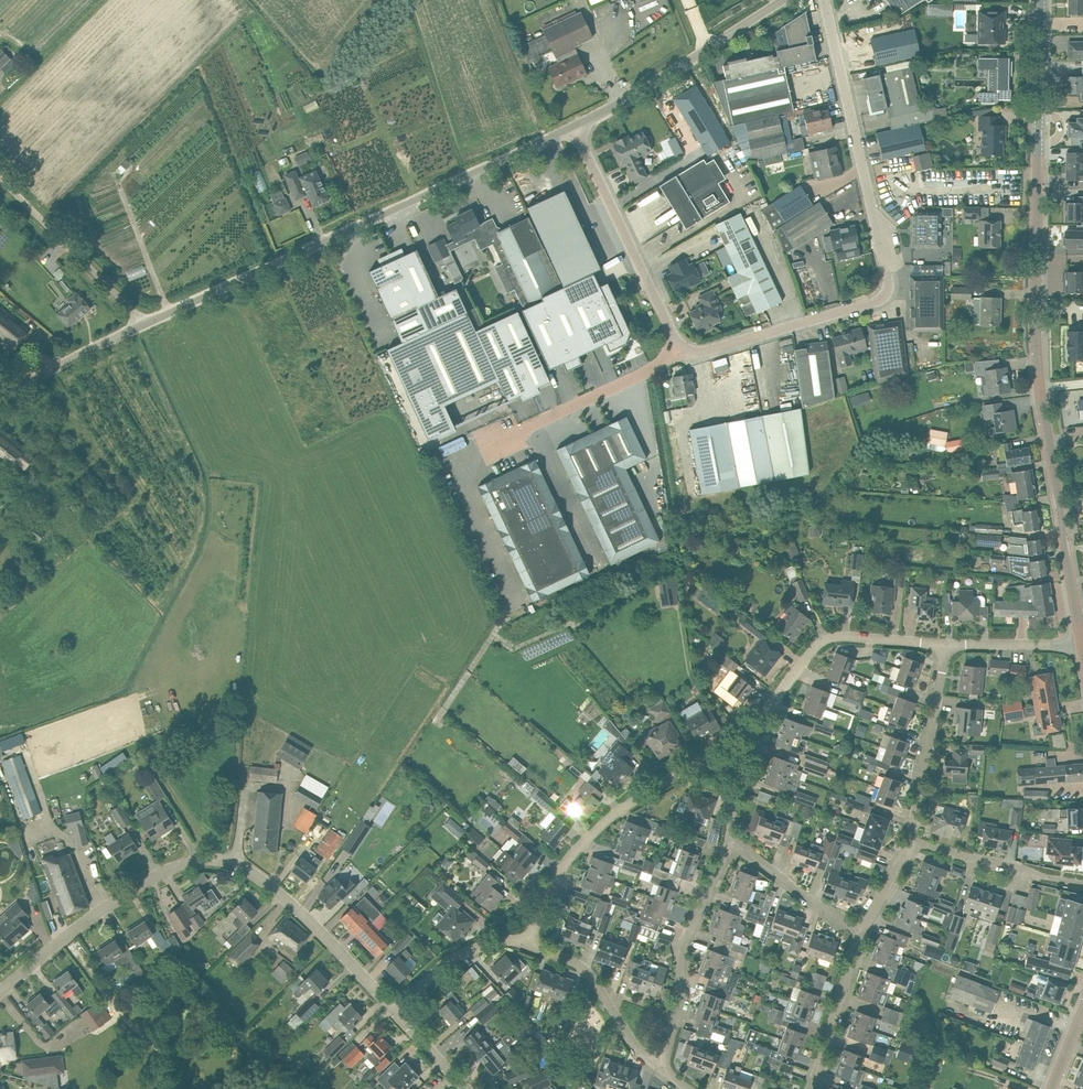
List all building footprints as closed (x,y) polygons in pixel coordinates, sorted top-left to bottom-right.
[(897,17),(922,0),(886,0),(897,17)] [(1068,15),(1079,15),(1082,15),(1082,0),(1068,0),(1068,15)] [(927,4),(927,15),(951,15),(951,5),(927,4)] [(554,55),(573,46),(592,37),(580,12),(577,13),(575,10),(543,25),(544,29),(542,29),(545,34),(521,45),(528,59),(551,48),(554,55)] [(978,10),(978,43),(1004,43),(1005,29),(1002,29),(1003,22),(1005,22),(1005,11),(978,10)] [(726,79),(713,82),(731,124),(778,114),(793,110),(784,66),(816,59),(806,12),(807,11),(781,27),(781,28),(783,27),(784,26),(789,48),(776,51),(777,56),(773,57),(772,54),(754,58),(754,60),(747,62),(746,57),(727,62),(728,64),(723,65),(726,79)] [(920,55),(914,29),(870,39),(876,65),(920,55)] [(1068,42),(1068,58),(1082,58),(1082,41),(1068,42)] [(547,67),(556,86),(585,72),(573,46),(554,55),(558,62),(547,67)] [(11,58),(0,47),(0,69),(11,58)] [(979,92),(978,103),(997,103),(997,100),(1011,100),(1011,89),(1008,89),(1008,73),(1011,73),(1011,62),(1009,62),(1009,58),(998,58),(997,58),(979,58),(979,69),(988,69),(997,69),(997,92),(987,92),(979,92)] [(887,73),(862,78),(862,79),(864,79),(866,90),(867,89),(868,94),(867,95),(870,106),(871,112),(886,109),(891,130),(919,124),(924,123),(936,120),(932,102),(920,105),(919,104),(917,95),(911,67),(887,72),(887,73)] [(1067,82),(1067,93),(1082,93),(1081,100),(1082,100),(1082,76),(1069,76),(1069,82),(1067,82)] [(702,146),(724,132),(695,85),(673,99),(702,146)] [(832,128),(828,110),(814,113),(813,110),(803,112),(806,125),(809,125),(811,132),(809,133),(808,132),(808,134),(832,128)] [(778,114),(731,124),(731,125),(747,162),(763,159),(780,155),(794,151),(787,121),(785,114),(779,116),(778,114)] [(998,125),(998,116),(979,116),(979,131),(982,131),(982,155),(1002,156),(1002,138),(1004,138),(1004,125),(998,125)] [(1077,118),(1077,123),(1068,122),(1068,137),(1071,137),(1071,143),(1073,145),(1079,145),(1079,147),(1082,147),(1082,118),(1077,118)] [(891,130),(876,133),(882,159),(893,157),(925,149),(922,134),(919,124),(891,130)] [(647,136),(645,137),(643,132),(629,139),(627,136),(615,141),(617,144),(613,146),(621,164),(625,162),(635,182),(647,176),(637,157),(651,150),(649,145),(650,144),(651,142),(651,140),(650,138),(649,137),(647,136)] [(675,138),(667,141),(676,159),(683,155),(675,138)] [(756,186),(730,143),(661,185),(687,228),(756,186)] [(825,149),(809,152),(809,153),(810,157),(811,162),(818,160),(822,178),(831,176),(842,173),(839,158),(837,158),(834,147),(825,149)] [(307,151),(294,157),(299,166),(311,160),(307,151)] [(913,156),(916,171),(932,167),(929,152),(913,156)] [(1066,152),(1066,166),(1082,166),(1082,152),(1066,152)] [(764,160),(758,161),(759,166),(765,165),(765,166),(782,162),(780,155),(763,159),(764,160)] [(1066,166),(1066,180),(1082,180),(1082,182),(1082,166),(1066,166)] [(299,179),(295,171),(285,175),(296,199),(306,195),(306,194),(307,193),(313,206),(329,199),(316,171),(300,177),(301,178),(299,179)] [(772,203),(763,209),(772,229),(784,221),(803,210),(812,204),(800,185),(791,191),(772,203)] [(539,202),(527,208),(563,287),(593,273),(601,269),(569,200),(567,201),(563,193),(540,204),(539,202)] [(1065,202),(1065,222),(1081,222),(1081,224),(1082,224),(1082,196),(1078,196),(1078,202),(1065,202)] [(279,215),(291,210),(285,198),(274,203),(279,215)] [(776,229),(784,254),(833,224),(819,202),(776,229)] [(942,206),(942,215),(952,216),(952,206),(942,206)] [(964,206),(964,218),(965,218),(979,218),(979,208),(979,207),(964,206)] [(483,249),(493,244),(489,235),(499,231),(493,218),(482,223),(483,223),(479,225),(472,210),(456,217),(457,221),(447,226),(455,242),(466,237),(464,233),(471,230),(475,231),(483,249)] [(917,211),(913,216),(912,247),(940,247),(940,212),(917,211)] [(737,272),(763,260),(740,212),(715,224),(737,272)] [(489,235),(493,244),(504,267),(499,269),(502,276),(507,274),(522,306),(541,298),(562,287),(529,217),(499,231),(489,235)] [(979,222),(982,222),(982,246),(979,245),(979,247),(999,247),(1000,221),(979,220),(979,222)] [(859,246),(854,225),(829,231),(831,236),(823,237),(826,250),(833,248),(834,252),(836,251),(836,249),(842,247),(844,258),(859,255),(858,247),(859,246)] [(1077,226),(1077,231),(1065,231),(1065,238),(1063,238),(1063,245),(1065,245),(1065,247),(1082,247),(1082,225),(1076,225),(1076,226),(1077,226)] [(428,246),(435,261),(450,254),(443,239),(428,246)] [(402,342),(467,313),(456,288),(439,296),(417,249),(404,255),(402,249),(379,259),(382,265),(369,271),(402,342)] [(687,267),(684,259),(670,266),(674,273),(668,276),(675,292),(683,288),(684,289),(691,286),(690,285),(700,280),(698,276),(701,275),(697,267),(694,268),(693,264),(687,267)] [(757,313),(782,301),(763,260),(737,272),(738,272),(727,277),(737,298),(748,293),(757,313)] [(911,276),(910,276),(910,331),(943,331),(943,276),(942,276),(942,266),(911,266),(911,276)] [(1065,271),(1066,293),(1082,293),(1082,299),(1082,271),(1065,271)] [(563,287),(562,287),(541,298),(542,300),(521,310),(549,370),(562,363),(566,371),(582,364),(579,356),(605,344),(609,352),(625,344),(625,345),(627,344),(626,342),(629,333),(631,333),(630,331),(614,298),(613,299),(611,294),(612,294),(607,283),(599,286),(593,273),(563,287)] [(65,278),(59,282),(66,290),(71,286),(65,278)] [(951,298),(970,298),(970,288),(952,288),(951,298)] [(716,313),(722,310),(712,290),(698,297),(701,304),(699,305),(700,307),(689,312),(698,331),(720,321),(716,313)] [(71,303),(58,314),(69,327),(90,308),(79,296),(76,293),(68,300),(71,303)] [(1000,299),(1000,298),(974,297),(974,323),(981,323),(981,324),(999,325),(1000,315),(997,314),(997,299),(1000,299)] [(13,351),(29,330),(21,324),(20,326),(14,321),(15,319),(0,307),(0,341),(13,351)] [(503,382),(513,404),(526,398),(528,402),(544,395),(542,391),(555,385),(522,314),(480,334),(471,316),(392,352),(433,441),(441,438),(443,442),(460,434),(448,407),(503,382)] [(875,383),(908,373),(901,321),(868,325),(875,383)] [(850,333),(832,338),(837,357),(838,357),(841,367),(851,364),(848,354),(866,348),(860,328),(849,331),(850,333)] [(1067,331),(1067,360),(1082,360),(1082,331),(1067,331)] [(806,348),(794,349),(802,408),(834,397),(827,342),(805,344),(806,348)] [(973,361),(966,362),(967,369),(971,368),(974,368),(974,370),(975,376),(980,375),(982,385),(966,387),(968,397),(989,394),(999,393),(1010,391),(1007,374),(1006,367),(1001,368),(1000,368),(991,370),(989,360),(973,361)] [(677,396),(686,394),(688,405),(687,407),(692,406),(695,401),(690,373),(673,376),(677,396)] [(850,396),(853,407),(871,401),(868,391),(850,396)] [(1002,411),(1000,403),(983,405),(985,419),(994,417),(995,426),(988,427),(990,437),(1001,435),(1000,431),(1015,429),(1012,410),(1002,411)] [(762,415),(774,480),(812,473),(800,408),(762,415)] [(762,415),(689,429),(702,494),(774,480),(762,415)] [(646,458),(626,416),(556,449),(611,564),(660,541),(626,468),(646,458)] [(10,471),(17,463),(25,470),(35,458),(26,451),(27,450),(0,428),(0,462),(10,471)] [(927,442),(945,446),(947,432),(929,429),(927,442)] [(948,449),(966,448),(965,438),(947,440),(948,449)] [(1028,447),(1011,450),(1010,442),(997,444),(999,459),(998,459),(999,467),(1030,462),(1028,447)] [(520,466),(492,480),(492,479),(478,486),(478,487),(477,487),(484,501),(485,501),(498,530),(512,558),(525,587),(532,601),(533,601),(547,595),(547,594),(575,581),(589,574),(590,574),(583,559),(582,559),(569,531),(556,502),(555,502),(542,474),(535,459),(520,466)] [(998,478),(997,468),(973,471),(974,480),(982,479),(982,480),(998,478)] [(1021,471),(1004,473),(1006,483),(1013,482),(1015,481),(1016,485),(1018,495),(1018,499),(1025,498),(1036,497),(1031,469),(1021,471)] [(1022,509),(1012,510),(1014,524),(1024,523),(1025,531),(1041,528),(1038,509),(1022,511),(1022,509)] [(1001,536),(977,534),(976,545),(1000,546),(1001,536)] [(1028,554),(1028,555),(1045,552),(1043,538),(1026,541),(1026,537),(1010,537),(1010,554),(1028,554)] [(850,568),(861,569),(863,554),(852,552),(850,568)] [(989,561),(1003,562),(1004,554),(990,553),(989,561)] [(1031,576),(1031,577),(1048,575),(1046,559),(1029,561),(1028,558),(1029,558),(1008,555),(1015,556),(1017,574),(1016,573),(1016,574),(1025,578),(1026,578),(1025,578),(1026,577),(1031,576)] [(904,585),(906,566),(897,565),(895,584),(904,585)] [(794,577),(791,579),(800,600),(808,597),(800,579),(802,578),(798,566),(792,569),(793,571),(791,572),(794,577)] [(677,580),(659,583),(661,592),(660,592),(661,600),(672,598),(673,605),(679,604),(677,596),(679,595),(677,580)] [(836,585),(825,584),(823,603),(834,604),(834,602),(841,603),(841,604),(851,605),(853,588),(852,588),(853,582),(841,580),(840,586),(836,586),(836,585)] [(1043,616),(1054,614),(1049,582),(1030,585),(1030,586),(1024,587),(1023,584),(1014,586),(1017,602),(994,601),(993,614),(1009,615),(1009,616),(1028,617),(1029,627),(1044,625),(1043,616)] [(895,588),(872,585),(869,611),(890,613),(892,597),(894,597),(895,588)] [(926,588),(912,587),(910,608),(917,609),(916,620),(931,622),(933,601),(925,600),(926,588)] [(959,619),(966,619),(966,590),(959,590),(959,601),(952,601),(952,615),(959,615),(959,619)] [(973,590),(966,590),(966,619),(973,619),(973,615),(979,615),(979,606),(985,606),(984,598),(983,597),(982,595),(973,595),(973,590)] [(777,627),(783,632),(792,639),(802,625),(804,626),(809,619),(800,612),(792,605),(786,612),(788,614),(777,627)] [(741,623),(761,639),(745,660),(765,675),(775,661),(774,660),(779,652),(764,640),(769,633),(747,616),(741,623)] [(715,632),(709,640),(718,647),(725,639),(715,632)] [(721,651),(716,658),(730,670),(732,672),(733,671),(738,664),(721,651)] [(836,652),(831,664),(849,671),(853,658),(836,652)] [(884,663),(886,656),(873,652),(870,658),(884,663)] [(900,669),(917,675),(922,663),(904,656),(900,669)] [(1009,662),(991,660),(990,673),(1007,674),(1009,662)] [(1011,663),(1009,677),(1024,679),(1025,665),(1011,663)] [(849,671),(831,664),(826,677),(844,684),(849,671)] [(959,691),(981,693),(984,667),(964,665),(962,681),(960,680),(959,691)] [(917,675),(900,669),(895,681),(913,688),(917,675)] [(714,690),(713,691),(732,706),(733,705),(731,704),(736,697),(738,699),(742,702),(754,688),(745,681),(743,679),(738,675),(733,671),(732,672),(730,670),(727,673),(730,675),(716,692),(714,690)] [(1051,672),(1030,676),(1032,687),(1035,704),(1056,701),(1051,672)] [(884,677),(882,683),(889,686),(891,680),(884,677)] [(849,682),(842,699),(861,706),(867,689),(849,682)] [(886,693),(889,686),(882,683),(880,690),(886,693)] [(807,698),(825,704),(829,692),(812,685),(807,698)] [(653,705),(649,708),(655,719),(670,710),(664,700),(659,694),(650,699),(653,705)] [(897,696),(893,708),(910,715),(915,702),(905,699),(897,696)] [(825,704),(807,698),(802,711),(820,717),(825,704)] [(697,701),(679,711),(695,739),(708,731),(710,734),(721,727),(710,709),(704,713),(697,701)] [(1002,704),(1003,710),(1022,706),(1021,701),(1002,704)] [(1039,724),(1032,725),(1034,735),(1044,734),(1044,731),(1061,729),(1056,701),(1035,704),(1038,722),(1039,724)] [(958,718),(957,733),(976,735),(976,726),(980,726),(982,709),(956,706),(955,718),(958,718)] [(1022,706),(1003,710),(1005,720),(1023,716),(1022,706)] [(888,707),(883,719),(888,721),(895,724),(906,728),(910,715),(893,708),(888,707)] [(785,718),(780,731),(799,738),(802,730),(809,733),(811,727),(795,721),(785,718)] [(824,718),(822,725),(833,729),(835,722),(824,718)] [(833,729),(822,725),(816,723),(814,729),(831,735),(833,729)] [(876,723),(873,730),(879,733),(882,726),(876,723)] [(859,724),(855,734),(864,737),(867,727),(859,724)] [(660,755),(679,744),(668,725),(649,736),(660,755)] [(626,727),(620,732),(624,737),(628,741),(634,736),(626,727)] [(620,732),(618,729),(613,734),(621,740),(624,737),(620,732)] [(780,731),(776,744),(786,748),(802,753),(804,746),(807,740),(799,738),(780,731)] [(0,741),(0,745),(2,751),(25,742),(22,732),(0,741)] [(1065,733),(1050,734),(1051,747),(1065,746),(1065,733)] [(290,734),(277,755),(299,768),(312,747),(309,745),(290,734)] [(891,736),(886,748),(904,755),(908,742),(891,736)] [(610,749),(600,761),(606,766),(601,773),(597,769),(591,776),(596,780),(602,774),(615,785),(625,773),(628,775),(633,768),(623,760),(630,752),(617,741),(610,749)] [(972,744),(971,754),(982,755),(983,755),(983,745),(978,744),(972,744)] [(899,767),(904,755),(886,748),(881,761),(899,767)] [(944,759),(943,773),(953,774),(952,780),(954,782),(964,782),(966,781),(967,775),(968,757),(968,749),(967,749),(964,749),(953,748),(952,760),(944,759)] [(123,752),(100,768),(104,774),(127,759),(123,752)] [(804,760),(807,761),(821,766),(823,759),(807,753),(804,760)] [(864,760),(864,761),(869,763),(875,765),(878,758),(876,757),(866,754),(866,755),(864,760)] [(21,755),(3,762),(23,818),(42,812),(21,755)] [(796,769),(798,765),(774,756),(769,769),(799,780),(802,771),(796,769)] [(1066,782),(1082,780),(1082,769),(1082,763),(1064,765),(1064,766),(1055,766),(1054,758),(1046,759),(1047,767),(1025,769),(1026,782),(1035,782),(1035,784),(1066,780),(1066,782)] [(568,770),(570,768),(579,776),(584,770),(575,762),(572,759),(563,765),(568,770)] [(827,768),(821,766),(807,761),(804,769),(824,776),(827,768)] [(275,768),(251,765),(249,779),(276,782),(278,769),(280,769),(280,763),(275,763),(275,768)] [(869,763),(866,769),(873,772),(875,767),(875,765),(869,763)] [(99,768),(92,771),(95,779),(102,776),(99,768)] [(799,780),(769,769),(764,782),(788,791),(790,786),(796,788),(799,780)] [(307,774),(294,795),(307,803),(315,808),(322,797),(328,787),(307,774)] [(884,775),(879,788),(897,794),(902,782),(884,775)] [(158,801),(166,796),(155,778),(147,783),(158,801)] [(596,799),(601,793),(587,781),(580,789),(583,792),(573,805),(566,799),(560,806),(559,806),(576,820),(576,819),(581,813),(586,818),(600,802),(596,799)] [(552,813),(558,805),(534,785),(528,792),(535,798),(552,813)] [(892,807),(897,794),(879,788),(875,800),(892,807)] [(769,803),(772,795),(759,790),(756,798),(769,803)] [(282,793),(258,791),(253,849),(276,851),(282,793)] [(683,815),(694,819),(693,821),(706,825),(709,819),(716,799),(700,793),(699,796),(685,791),(682,801),(687,803),(683,815)] [(796,791),(793,799),(813,806),(816,798),(796,791)] [(830,791),(828,795),(845,801),(847,797),(830,791)] [(1032,791),(1031,799),(1047,799),(1048,792),(1032,791)] [(865,804),(868,805),(871,798),(857,793),(855,800),(865,804)] [(488,794),(484,799),(496,809),(500,805),(488,794)] [(779,797),(773,795),(771,801),(777,803),(779,797)] [(845,801),(844,804),(862,811),(865,804),(855,800),(847,797),(845,801)] [(1017,799),(1016,807),(1013,807),(1010,827),(1019,828),(1022,800),(1017,799)] [(122,827),(131,822),(120,804),(111,810),(122,827)] [(166,831),(174,826),(162,806),(154,811),(155,812),(140,821),(152,840),(153,839),(151,838),(165,829),(166,831)] [(304,807),(293,825),(307,833),(318,815),(305,807),(304,807)] [(935,815),(931,831),(950,837),(952,833),(959,835),(962,825),(969,827),(972,815),(966,813),(954,809),(945,807),(942,817),(935,815)] [(1059,817),(1059,818),(1068,817),(1069,827),(1082,826),(1082,807),(1068,808),(1039,809),(1040,818),(1059,817)] [(753,835),(754,833),(758,835),(758,836),(766,839),(773,821),(762,817),(764,811),(756,808),(747,832),(753,835)] [(78,846),(87,844),(80,811),(65,815),(69,831),(74,830),(78,846)] [(865,827),(885,834),(890,820),(872,813),(870,812),(870,814),(865,827)] [(773,821),(766,839),(765,842),(772,845),(775,842),(775,841),(779,842),(778,844),(779,844),(783,834),(789,836),(795,821),(775,814),(773,821)] [(331,818),(325,815),(322,819),(328,823),(331,818)] [(557,816),(540,836),(554,848),(571,828),(557,816)] [(718,835),(720,821),(713,818),(709,831),(718,835)] [(361,820),(343,848),(352,854),(371,826),(361,820)] [(516,841),(523,833),(508,820),(501,828),(516,841)] [(997,823),(978,820),(976,835),(983,836),(982,844),(997,847),(997,846),(1000,847),(1000,849),(1008,850),(1011,831),(996,829),(997,823)] [(455,821),(449,828),(459,838),(465,831),(455,821)] [(648,836),(650,829),(626,821),(621,835),(639,841),(641,834),(648,836)] [(795,821),(789,836),(797,839),(802,824),(795,821)] [(654,832),(665,836),(669,826),(657,822),(654,832)] [(1053,833),(1054,824),(1041,823),(1040,832),(1053,833)] [(676,839),(676,837),(690,842),(693,835),(669,826),(665,836),(676,839)] [(478,832),(473,827),(467,834),(473,839),(478,832)] [(885,834),(865,827),(859,842),(879,849),(885,834)] [(328,860),(344,837),(330,828),(315,851),(328,860)] [(852,838),(838,833),(835,840),(842,842),(850,845),(852,838)] [(129,834),(109,846),(118,861),(138,848),(129,834)] [(639,841),(621,835),(616,850),(633,856),(636,848),(643,850),(645,844),(639,841)] [(830,856),(835,840),(828,837),(825,845),(822,853),(830,856)] [(1046,854),(1055,854),(1054,863),(1073,865),(1073,863),(1080,863),(1082,847),(1077,846),(1074,848),(1070,848),(1071,839),(1047,837),(1046,854)] [(815,872),(822,853),(825,845),(812,840),(809,848),(802,867),(810,870),(811,868),(815,870),(814,871),(815,872)] [(835,840),(830,856),(829,859),(836,861),(842,842),(835,840)] [(514,843),(506,852),(525,869),(529,864),(532,866),(538,858),(522,844),(519,841),(516,845),(514,843)] [(683,843),(677,861),(695,868),(698,860),(697,859),(699,852),(698,854),(695,853),(697,847),(683,843)] [(794,864),(802,867),(809,848),(796,844),(789,863),(790,863),(791,861),(794,862),(794,864)] [(856,856),(873,863),(876,854),(859,848),(856,856)] [(474,850),(468,857),(473,861),(484,871),(490,864),(479,855),(474,850)] [(525,869),(506,852),(504,851),(496,861),(508,871),(510,869),(521,878),(527,870),(525,869)] [(69,853),(54,859),(53,854),(42,858),(63,914),(89,905),(69,853)] [(309,864),(301,857),(291,870),(306,882),(321,861),(315,856),(309,864)] [(592,863),(589,871),(613,880),(615,874),(609,872),(612,863),(592,856),(589,862),(592,863)] [(644,859),(642,866),(640,870),(652,874),(654,868),(656,863),(644,859)] [(639,874),(640,870),(642,866),(625,860),(622,868),(639,874)] [(923,860),(918,874),(935,881),(938,874),(945,877),(948,870),(923,860)] [(691,876),(693,876),(695,877),(698,869),(695,868),(677,861),(672,874),(691,881),(691,880),(690,879),(691,876)] [(950,872),(962,877),(964,870),(952,865),(950,872)] [(736,874),(733,882),(752,889),(752,886),(756,877),(757,878),(759,872),(744,866),(743,869),(740,868),(738,874),(736,874)] [(839,870),(832,867),(823,892),(839,897),(845,880),(836,877),(839,870)] [(666,880),(669,873),(654,868),(652,874),(666,880)] [(584,876),(581,885),(602,893),(605,884),(610,886),(613,880),(589,871),(587,877),(584,876)] [(482,892),(476,898),(490,910),(503,895),(496,890),(501,884),(488,873),(477,888),(482,892)] [(666,880),(652,874),(649,882),(658,885),(654,897),(673,904),(676,896),(674,895),(675,891),(677,892),(677,891),(664,886),(666,880)] [(918,874),(912,888),(937,898),(940,891),(932,888),(935,881),(918,874)] [(366,879),(364,878),(356,885),(351,879),(344,886),(335,877),(322,890),(323,891),(318,896),(330,909),(341,898),(346,904),(369,882),(367,881),(368,880),(366,879)] [(861,896),(866,879),(858,877),(856,884),(845,880),(839,897),(854,902),(857,894),(861,896)] [(443,881),(435,891),(438,894),(448,902),(456,892),(447,884),(443,881)] [(31,890),(26,894),(34,903),(39,898),(33,882),(28,886),(31,890)] [(729,894),(728,895),(733,897),(747,902),(747,901),(752,889),(733,882),(730,890),(732,891),(730,895),(729,894)] [(612,895),(610,902),(615,904),(627,908),(634,888),(625,885),(620,898),(612,895)] [(186,899),(192,908),(200,903),(205,910),(218,901),(212,891),(204,896),(198,886),(191,891),(190,889),(182,895),(185,900),(186,899)] [(986,891),(971,886),(965,904),(966,904),(964,910),(971,912),(970,915),(977,917),(980,908),(986,891)] [(1039,889),(1031,887),(1027,906),(1035,907),(1039,889)] [(576,890),(573,899),(586,903),(589,895),(576,890)] [(1001,896),(986,891),(980,908),(987,911),(985,917),(992,920),(995,913),(995,914),(1001,896)] [(666,918),(668,912),(670,912),(673,904),(654,897),(648,895),(641,914),(661,921),(662,917),(666,918)] [(940,897),(937,903),(950,909),(952,910),(955,903),(956,899),(952,898),(951,901),(940,897)] [(239,929),(245,923),(257,911),(244,898),(233,909),(240,917),(233,923),(239,929)] [(355,935),(379,911),(367,898),(358,906),(356,904),(340,919),(355,935)] [(593,914),(602,917),(608,901),(599,898),(593,914)] [(762,906),(760,914),(767,916),(768,915),(771,906),(772,902),(765,899),(764,901),(763,905),(762,906)] [(899,911),(919,919),(922,912),(927,914),(930,907),(907,899),(902,912),(899,911)] [(1082,923),(1082,903),(1067,899),(1065,908),(1057,906),(1055,915),(1082,923)] [(615,904),(610,902),(608,901),(602,917),(597,930),(606,933),(612,917),(611,916),(615,904)] [(749,902),(747,909),(760,914),(762,906),(759,905),(750,901),(749,902)] [(0,926),(0,937),(2,939),(9,947),(29,930),(22,921),(28,916),(21,907),(17,902),(5,912),(0,917),(0,922),(2,924),(0,926)] [(948,915),(950,909),(937,903),(935,902),(932,909),(948,915)] [(443,934),(445,932),(454,939),(464,927),(467,929),(475,920),(455,903),(447,912),(450,915),(439,927),(440,927),(438,930),(437,931),(437,933),(438,935),(440,935),(441,935),(443,934)] [(191,923),(189,919),(180,906),(169,914),(175,923),(173,924),(183,938),(190,934),(185,927),(191,923)] [(1018,908),(1011,906),(1007,920),(1013,922),(1018,908)] [(715,911),(712,920),(714,921),(743,931),(745,927),(743,924),(741,923),(741,922),(742,917),(743,916),(729,912),(728,911),(719,908),(719,909),(720,909),(719,912),(718,912),(715,911)] [(1018,908),(1013,922),(1021,924),(1025,910),(1018,908)] [(50,909),(43,911),(46,920),(53,917),(50,909)] [(744,917),(757,922),(764,925),(767,916),(760,914),(747,909),(744,917)] [(778,909),(777,909),(770,929),(763,927),(758,941),(765,944),(769,933),(774,935),(776,929),(784,932),(790,913),(782,910),(781,912),(777,911),(778,909)] [(386,954),(390,950),(393,946),(390,943),(378,930),(388,921),(379,911),(355,935),(376,956),(382,950),(386,954)] [(899,911),(894,924),(914,931),(920,933),(923,927),(917,925),(919,919),(899,911)] [(790,913),(784,932),(781,940),(793,944),(790,953),(797,955),(802,941),(796,938),(803,918),(802,917),(802,919),(798,918),(798,916),(790,913)] [(198,914),(189,919),(191,923),(195,929),(204,923),(198,914)] [(964,917),(954,914),(946,938),(951,940),(952,937),(957,939),(964,917)] [(572,941),(580,920),(567,915),(565,921),(564,920),(564,919),(560,917),(556,928),(561,929),(560,931),(559,931),(557,935),(572,941)] [(1057,935),(1080,942),(1082,933),(1082,923),(1055,915),(1050,933),(1057,935)] [(638,924),(641,925),(652,929),(655,922),(641,916),(638,924)] [(309,935),(284,917),(270,937),(295,954),(309,935)] [(580,920),(572,941),(585,946),(593,924),(580,920)] [(712,920),(709,928),(713,930),(712,933),(710,933),(710,934),(717,936),(720,937),(733,942),(735,936),(740,937),(741,936),(743,931),(714,921),(712,920)] [(136,924),(127,930),(136,944),(150,935),(157,945),(165,940),(158,929),(152,933),(144,921),(138,926),(136,924)] [(635,942),(638,933),(641,925),(638,924),(633,922),(627,940),(635,942)] [(1000,926),(992,923),(984,949),(987,950),(986,954),(991,955),(994,944),(1000,926)] [(641,925),(638,933),(657,940),(660,932),(652,929),(641,925)] [(876,946),(894,953),(897,945),(902,947),(906,935),(888,929),(885,935),(881,933),(876,946)] [(232,944),(233,946),(243,937),(237,930),(224,943),(226,945),(227,944),(229,947),(232,944)] [(393,946),(390,950),(396,955),(400,950),(412,937),(407,932),(393,946)] [(660,932),(657,940),(669,945),(672,936),(660,932)] [(806,952),(818,956),(826,935),(819,932),(817,935),(812,933),(806,952)] [(921,940),(938,946),(940,939),(923,933),(921,940)] [(176,934),(168,938),(174,948),(181,944),(176,934)] [(818,956),(831,961),(838,942),(833,940),(834,937),(826,935),(818,956)] [(1053,951),(1051,960),(1071,967),(1073,967),(1080,942),(1057,935),(1055,945),(1048,944),(1047,949),(1053,951)] [(614,943),(601,939),(594,957),(607,962),(614,943)] [(108,942),(97,949),(107,964),(109,962),(110,964),(114,961),(116,964),(119,965),(125,961),(127,964),(131,970),(133,969),(138,978),(145,974),(136,959),(135,959),(129,949),(123,953),(115,941),(110,944),(108,942)] [(733,942),(731,949),(745,954),(748,947),(733,942)] [(227,956),(238,968),(252,955),(240,943),(227,956)] [(614,943),(607,962),(620,967),(627,948),(614,943)] [(944,949),(927,943),(923,954),(922,957),(927,959),(928,956),(940,960),(944,949)] [(892,959),(894,953),(876,946),(872,959),(896,968),(898,961),(892,959)] [(706,953),(703,961),(730,971),(732,965),(729,964),(731,957),(743,961),(745,954),(731,949),(728,956),(708,948),(707,949),(709,950),(708,953),(706,953)] [(406,949),(386,967),(399,981),(411,970),(404,963),(411,955),(406,949)] [(1029,951),(1025,966),(1068,978),(1071,967),(1051,960),(1036,956),(1037,953),(1029,951)] [(512,962),(505,955),(491,968),(506,984),(526,965),(518,957),(512,962)] [(641,991),(642,990),(649,971),(640,968),(643,961),(630,956),(624,973),(630,975),(632,976),(628,986),(641,991)] [(964,960),(961,968),(974,972),(976,964),(964,960)] [(284,980),(294,970),(283,961),(274,971),(284,980)] [(728,977),(730,971),(703,961),(700,969),(702,970),(701,974),(699,973),(699,974),(719,982),(717,988),(731,993),(734,986),(722,982),(724,975),(728,977)] [(801,965),(794,963),(790,976),(796,978),(801,965)] [(667,968),(658,965),(655,973),(649,971),(642,990),(655,994),(658,987),(660,987),(667,968)] [(898,968),(895,975),(914,981),(917,974),(898,968)] [(322,975),(316,969),(293,991),(294,994),(296,996),(299,997),(304,992),(311,986),(317,992),(328,982),(328,981),(330,979),(324,973),(322,975)] [(535,989),(535,988),(543,991),(541,998),(548,1001),(557,975),(542,969),(539,976),(534,974),(535,971),(529,987),(535,989)] [(68,971),(53,982),(59,990),(63,995),(71,988),(77,997),(84,992),(75,980),(68,971)] [(867,971),(862,984),(881,991),(886,993),(890,980),(885,978),(878,975),(877,975),(867,971)] [(1058,1003),(1066,984),(1038,973),(1037,977),(1038,981),(1045,984),(1044,987),(1036,984),(1035,988),(1029,986),(1026,994),(1039,999),(1040,997),(1058,1003)] [(572,980),(557,975),(548,1001),(555,1003),(557,996),(566,999),(572,980)] [(794,987),(797,980),(783,975),(781,982),(794,987)] [(906,985),(907,983),(913,986),(914,981),(895,975),(893,981),(906,985)] [(957,975),(949,996),(991,1012),(999,991),(957,975)] [(811,978),(808,984),(821,989),(824,982),(811,978)] [(862,984),(857,997),(868,1001),(876,1004),(881,991),(862,984)] [(1018,985),(1015,993),(1023,996),(1026,988),(1018,985)] [(475,1015),(492,1001),(499,995),(494,988),(483,997),(470,1008),(475,1015)] [(512,988),(505,994),(516,1006),(523,1000),(512,988)] [(703,996),(700,1005),(718,1011),(723,999),(729,1001),(731,993),(717,988),(715,995),(705,991),(704,992),(706,993),(705,996),(703,996)] [(800,988),(796,1001),(814,1008),(819,995),(800,988)] [(27,1004),(31,1009),(36,1016),(37,1016),(44,1010),(50,1017),(62,1006),(56,999),(49,1004),(47,1002),(40,993),(33,999),(31,999),(27,1002),(27,1004)] [(439,1009),(452,1025),(463,1016),(454,1005),(459,1001),(453,994),(448,998),(449,1000),(439,1009)] [(521,1011),(528,1013),(534,997),(527,994),(521,1011)] [(310,998),(296,1012),(296,1013),(293,1015),(301,1023),(304,1021),(319,1007),(310,998)] [(814,1008),(796,1001),(789,999),(785,1012),(783,1016),(792,1019),(794,1015),(810,1021),(814,1008)] [(492,1001),(475,1015),(482,1023),(499,1009),(492,1001)] [(98,1002),(83,1013),(94,1030),(110,1019),(98,1002)] [(332,1025),(338,1030),(343,1024),(349,1030),(362,1017),(352,1006),(353,1005),(350,1002),(344,1007),(340,1003),(324,1018),(332,1025)] [(68,1003),(62,1007),(72,1019),(77,1014),(77,1013),(82,1009),(77,1003),(72,1007),(68,1003)] [(698,1026),(713,1031),(725,1036),(728,1036),(730,1030),(717,1025),(719,1020),(716,1019),(718,1011),(700,1005),(697,1012),(699,1014),(697,1017),(696,1016),(695,1017),(701,1019),(698,1026)] [(900,1019),(903,1012),(885,1006),(883,1013),(900,1019)] [(561,1007),(556,1022),(563,1025),(569,1009),(561,1007)] [(772,1007),(769,1013),(782,1018),(783,1016),(785,1012),(772,1007)] [(856,1010),(852,1023),(871,1030),(875,1017),(867,1014),(856,1010)] [(782,1018),(769,1013),(767,1019),(780,1024),(782,1018)] [(900,1019),(883,1013),(880,1020),(898,1026),(900,1019)] [(1042,1048),(1050,1026),(1028,1018),(1023,1031),(1027,1033),(1024,1041),(1042,1048)] [(44,1025),(39,1029),(39,1030),(46,1039),(54,1032),(47,1023),(44,1025)] [(852,1023),(847,1036),(858,1040),(866,1043),(872,1045),(876,1032),(871,1030),(852,1023)] [(526,1038),(537,1029),(533,1024),(522,1033),(526,1038)] [(713,1031),(698,1026),(696,1033),(710,1038),(713,1031)] [(493,1046),(477,1027),(463,1039),(479,1058),(493,1046)] [(801,1046),(805,1033),(787,1027),(782,1039),(801,1046)] [(754,1043),(758,1031),(750,1028),(744,1042),(749,1049),(756,1051),(758,1045),(754,1043)] [(1,1058),(1,1060),(15,1058),(13,1031),(0,1034),(0,1058),(1,1058)] [(493,1046),(479,1058),(493,1074),(506,1063),(497,1052),(507,1044),(507,1045),(514,1039),(508,1032),(501,1037),(502,1038),(493,1046)] [(370,1034),(363,1040),(368,1045),(367,1045),(373,1051),(367,1057),(375,1066),(375,1067),(380,1072),(390,1061),(386,1056),(385,1057),(383,1055),(391,1047),(379,1034),(374,1039),(370,1034)] [(324,1051),(331,1058),(347,1043),(340,1035),(324,1051)] [(874,1045),(872,1052),(885,1057),(890,1058),(897,1039),(892,1037),(887,1050),(874,1045)] [(725,1052),(720,1066),(728,1069),(738,1040),(731,1038),(726,1052),(725,1052)] [(796,1059),(801,1046),(782,1039),(777,1052),(796,1059)] [(1033,1070),(1042,1048),(1024,1041),(1015,1063),(1033,1070)] [(549,1042),(543,1047),(558,1063),(565,1060),(554,1048),(549,1042)] [(699,1069),(706,1050),(687,1043),(682,1055),(688,1058),(686,1064),(687,1064),(687,1063),(691,1064),(691,1066),(699,1069)] [(775,1051),(758,1044),(758,1045),(756,1051),(776,1059),(777,1054),(774,1053),(775,1051)] [(908,1044),(905,1055),(909,1056),(907,1060),(913,1062),(918,1047),(908,1044)] [(364,1054),(357,1047),(342,1060),(350,1068),(364,1054)] [(844,1049),(840,1062),(859,1069),(863,1056),(844,1049)] [(706,1050),(699,1069),(707,1071),(708,1070),(712,1071),(711,1073),(712,1073),(715,1065),(720,1066),(725,1052),(719,1050),(717,1054),(706,1050)] [(872,1052),(869,1059),(883,1063),(885,1057),(872,1052)] [(995,1054),(991,1063),(1005,1068),(1009,1059),(995,1054)] [(22,1061),(24,1079),(58,1088),(54,1056),(22,1061)] [(605,1072),(599,1069),(593,1084),(604,1088),(606,1082),(616,1085),(624,1063),(618,1061),(617,1063),(609,1060),(605,1072)] [(392,1085),(395,1088),(405,1088),(419,1075),(406,1062),(400,1068),(394,1062),(377,1079),(387,1088),(388,1088),(392,1085)] [(840,1062),(835,1075),(860,1084),(865,1071),(859,1069),(840,1062)] [(1082,1062),(1074,1082),(1082,1086),(1082,1062)] [(640,1084),(634,1082),(638,1070),(630,1068),(630,1065),(624,1063),(616,1085),(627,1088),(638,1088),(640,1084)] [(786,1063),(783,1071),(790,1073),(793,1065),(786,1063)] [(526,1065),(505,1074),(509,1083),(530,1074),(526,1065)] [(726,1071),(719,1088),(720,1088),(722,1088),(734,1088),(738,1076),(742,1067),(736,1065),(733,1074),(726,1071)] [(545,1069),(525,1077),(530,1088),(536,1088),(551,1083),(545,1069)] [(748,1088),(755,1088),(759,1076),(753,1073),(750,1080),(738,1076),(734,1088),(748,1088)] [(767,1079),(759,1076),(755,1088),(764,1088),(767,1079)]
